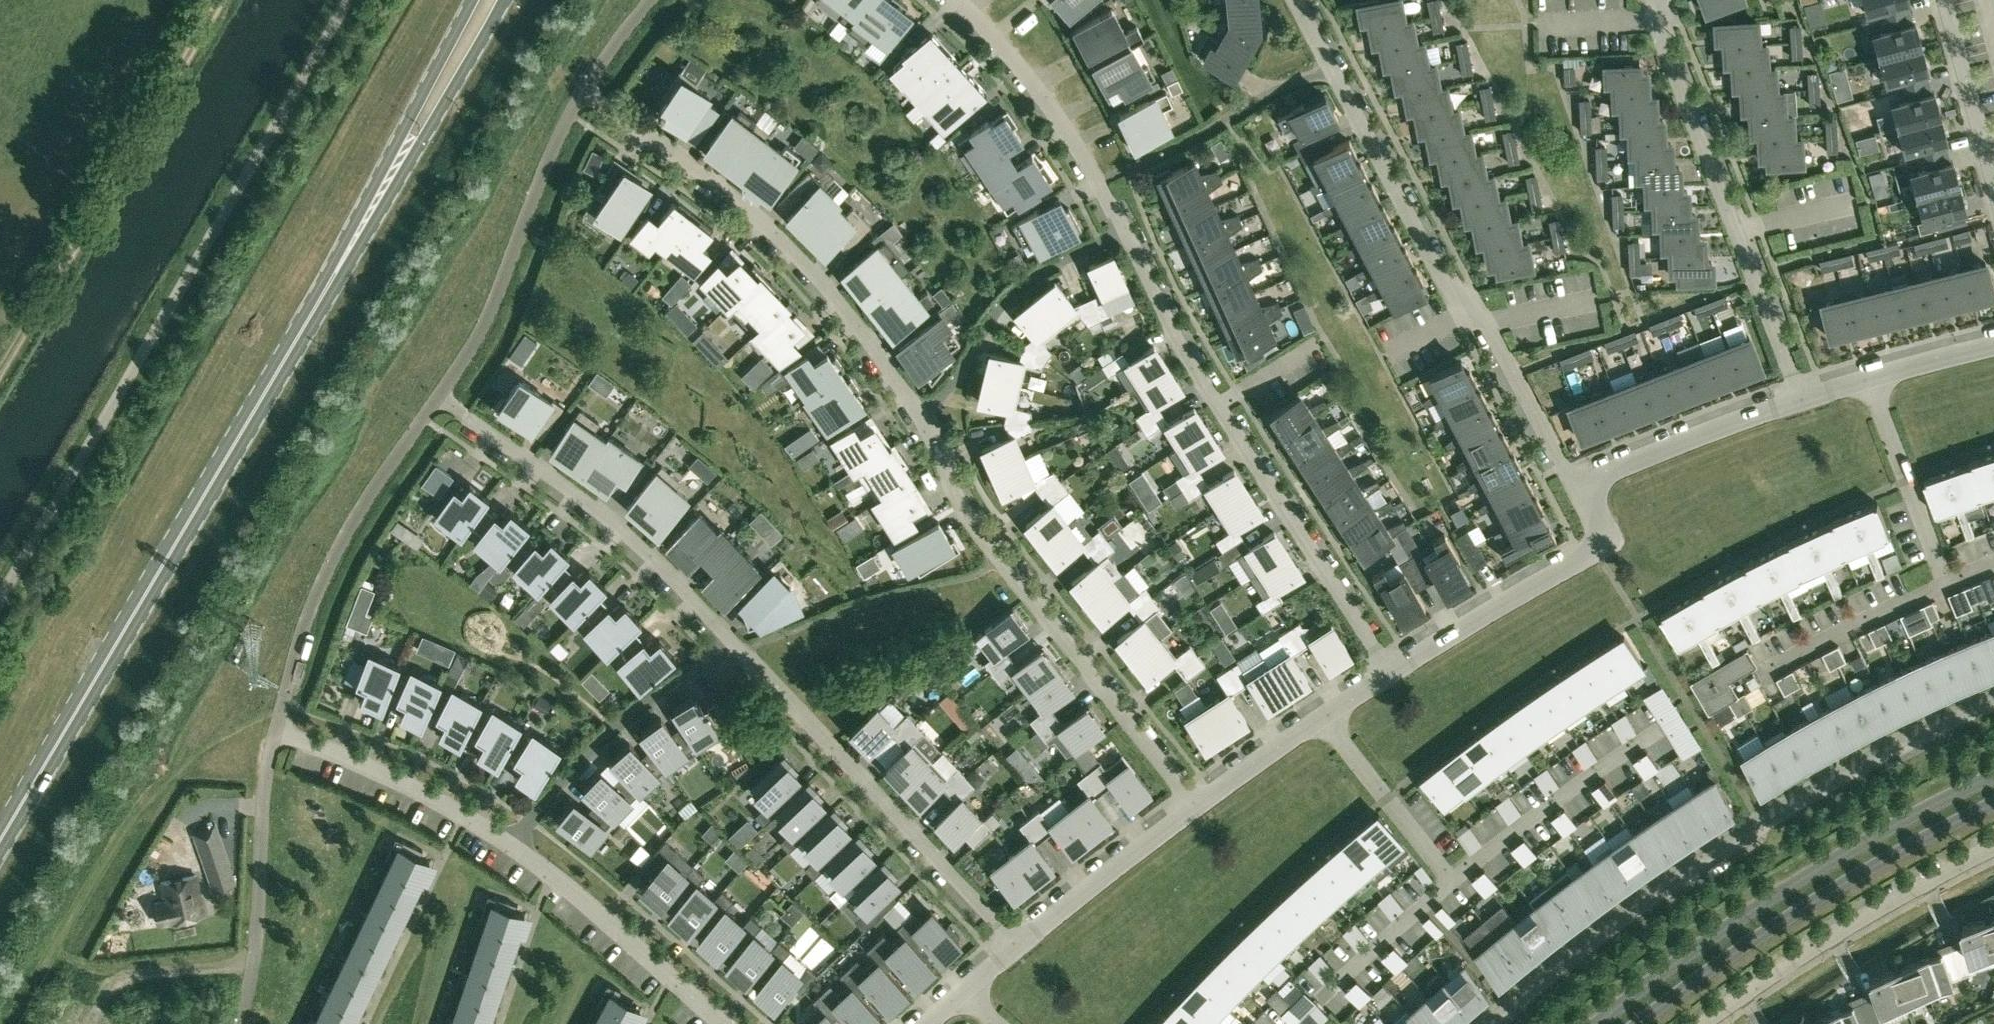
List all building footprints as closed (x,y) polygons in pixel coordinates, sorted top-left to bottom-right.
[(849,26),(849,27),(870,0),(834,0),(845,9),(838,18),(849,26)] [(849,27),(849,26),(846,30),(867,46),(875,36),(886,45),(906,18),(910,13),(905,9),(908,6),(900,0),(870,0),(849,27)] [(1088,0),(1055,0),(1058,3),(1056,5),(1065,18),(1068,16),(1069,16),(1088,0)] [(1228,11),(1257,8),(1256,0),(1227,0),(1228,11)] [(1358,4),(1359,13),(1361,21),(1368,20),(1369,27),(1404,20),(1400,0),(1379,0),(1358,4)] [(1437,0),(1428,0),(1431,15),(1440,13),(1437,0)] [(1705,11),(1736,0),(1701,0),(1705,11)] [(1806,16),(1823,11),(1820,0),(1803,4),(1806,16)] [(1880,19),(1909,11),(1906,0),(1908,0),(1862,0),(1863,2),(1862,2),(1865,12),(1873,10),(1873,9),(1877,8),(1880,19)] [(1083,44),(1093,63),(1094,64),(1143,38),(1136,25),(1124,32),(1111,8),(1074,28),(1075,30),(1072,31),(1079,45),(1083,44)] [(1259,30),(1257,8),(1228,11),(1229,27),(1216,50),(1210,46),(1203,59),(1227,73),(1233,62),(1242,68),(1250,54),(1247,51),(1259,30)] [(1873,42),(1878,57),(1921,45),(1915,21),(1912,22),(1909,11),(1880,19),(1883,30),(1879,31),(1879,30),(1870,33),(1873,42)] [(1443,29),(1440,13),(1431,15),(1434,31),(1443,29)] [(1415,42),(1414,36),(1411,19),(1404,20),(1369,27),(1371,35),(1373,43),(1379,42),(1381,49),(1415,42)] [(1722,39),(1723,45),(1758,43),(1756,19),(1714,22),(1715,31),(1716,39),(1722,39)] [(1800,40),(1799,24),(1790,25),(1791,41),(1800,40)] [(929,29),(915,43),(901,55),(903,57),(893,66),(921,97),(959,62),(929,29)] [(836,46),(844,52),(850,44),(841,38),(836,46)] [(1109,101),(1127,91),(1155,76),(1147,62),(1142,65),(1131,45),(1143,38),(1094,64),(1098,72),(1095,74),(1109,101)] [(1469,56),(1465,40),(1456,42),(1460,58),(1469,56)] [(1801,56),(1800,40),(1791,41),(1792,57),(1801,56)] [(1391,64),(1392,71),(1427,64),(1422,41),(1415,42),(1381,49),(1382,57),(1383,57),(1384,65),(1391,64)] [(1731,62),(1732,67),(1767,65),(1765,43),(1758,43),(1723,45),(1724,54),(1724,63),(1731,62)] [(1884,82),(1892,79),(1896,78),(1899,88),(1928,81),(1925,70),(1928,69),(1921,45),(1878,57),(1882,72),(1881,72),(1884,82)] [(1820,57),(1825,70),(1839,66),(1835,55),(1830,54),(1820,57)] [(1472,72),(1469,56),(1460,58),(1463,74),(1472,72)] [(986,91),(959,62),(921,97),(947,126),(986,91)] [(1439,87),(1437,81),(1434,63),(1427,64),(1392,71),(1394,79),(1396,88),(1403,86),(1404,93),(1439,87)] [(1612,82),(1612,89),(1647,88),(1647,80),(1646,72),(1639,72),(1639,63),(1604,65),(1604,74),(1605,82),(1612,82)] [(1740,86),(1740,89),(1775,87),(1774,66),(1767,67),(1767,65),(1732,67),(1732,78),(1733,86),(1740,86)] [(1564,67),(1565,83),(1574,82),(1573,66),(1564,67)] [(1844,80),(1839,67),(1827,72),(1832,84),(1844,80)] [(1817,84),(1816,71),(1807,72),(1808,85),(1817,84)] [(666,99),(657,112),(676,125),(674,128),(683,134),(692,122),(703,129),(717,109),(706,101),(709,96),(694,86),(696,83),(680,72),(663,97),(666,99)] [(1166,83),(1172,94),(1182,89),(1177,78),(1166,83)] [(1892,111),(1896,126),(1940,115),(1934,91),(1931,92),(1928,81),(1899,88),(1902,99),(1898,100),(1889,102),(1892,112),(1892,111)] [(1819,103),(1817,84),(1808,85),(1810,104),(1819,103)] [(1450,109),(1449,103),(1446,85),(1439,87),(1404,93),(1406,102),(1407,110),(1414,109),(1415,115),(1450,109)] [(1492,101),(1489,85),(1480,87),(1483,103),(1492,101)] [(1749,109),(1749,111),(1784,109),(1783,90),(1776,90),(1775,87),(1740,89),(1741,101),(1742,110),(1749,109)] [(1620,105),(1620,113),(1655,111),(1655,104),(1655,95),(1648,95),(1647,88),(1612,89),(1612,98),(1613,98),(1613,106),(1620,105)] [(1166,91),(1136,105),(1119,113),(1129,135),(1126,137),(1132,149),(1154,138),(1153,136),(1170,127),(1161,109),(1172,104),(1166,91)] [(1292,141),(1298,152),(1321,140),(1315,129),(1337,117),(1325,94),(1304,105),(1303,102),(1277,115),(1283,127),(1293,122),(1301,136),(1292,141)] [(1589,99),(1580,99),(1580,115),(1589,114),(1589,99)] [(1495,117),(1492,101),(1483,103),(1486,118),(1495,117)] [(1462,131),(1461,125),(1457,107),(1450,109),(1415,115),(1417,124),(1419,132),(1426,131),(1427,138),(1462,131)] [(1757,133),(1793,131),(1792,113),(1784,114),(1784,109),(1749,111),(1750,125),(1751,133),(1757,133)] [(732,113),(703,151),(714,160),(716,157),(737,173),(764,138),(751,128),(756,122),(740,110),(735,116),(732,113)] [(967,148),(985,174),(1010,157),(1004,149),(1020,138),(1012,126),(1016,124),(1007,111),(989,123),(987,120),(970,132),(971,133),(957,142),(963,150),(967,148)] [(1621,121),(1621,129),(1628,129),(1628,137),(1664,135),(1663,127),(1663,119),(1656,119),(1655,111),(1620,113),(1621,121)] [(1590,131),(1589,114),(1580,115),(1581,131),(1590,131)] [(1911,148),(1915,147),(1918,158),(1946,150),(1943,139),(1946,139),(1940,115),(1896,126),(1900,141),(1902,151),(1911,149),(1911,148)] [(1835,128),(1835,119),(1826,119),(1826,128),(1835,128)] [(1837,151),(1835,128),(1826,128),(1827,151),(1837,151)] [(938,129),(929,139),(936,147),(945,138),(938,129)] [(1503,131),(1506,147),(1515,145),(1512,129),(1503,131)] [(1469,130),(1462,131),(1427,138),(1429,146),(1431,154),(1437,153),(1439,159),(1473,153),(1469,130)] [(1793,137),(1793,131),(1757,133),(1759,148),(1759,157),(1766,156),(1767,165),(1802,162),(1800,137),(1793,137)] [(1629,145),(1629,153),(1636,153),(1636,160),(1672,159),(1671,151),(1671,143),(1664,143),(1664,135),(1628,137),(1629,145)] [(781,151),(764,138),(737,173),(748,181),(745,184),(756,193),(759,190),(768,197),(800,156),(786,145),(781,151)] [(1313,184),(1314,186),(1360,161),(1360,160),(1357,162),(1352,154),(1356,152),(1349,139),(1327,151),(1321,140),(1298,152),(1304,163),(1314,158),(1324,178),(1313,184)] [(1518,161),(1516,152),(1515,145),(1506,147),(1509,163),(1518,161)] [(1596,146),(1596,162),(1605,162),(1605,145),(1596,146)] [(594,173),(602,155),(592,150),(584,169),(594,173)] [(814,159),(825,171),(834,162),(823,150),(814,159)] [(1911,181),(1915,196),(1959,184),(1952,160),(1949,161),(1946,150),(1918,158),(1921,169),(1917,170),(1917,169),(1908,172),(1910,181),(1911,181)] [(1449,175),(1450,182),(1485,175),(1480,152),(1473,153),(1439,159),(1440,168),(1441,168),(1442,176),(1449,175)] [(1016,166),(1010,157),(985,174),(1002,199),(999,201),(1006,211),(1017,203),(1018,204),(1037,191),(1036,188),(1043,183),(1042,183),(1051,177),(1043,164),(1040,166),(1032,155),(1016,166)] [(1644,176),(1645,184),(1680,182),(1679,175),(1679,166),(1672,166),(1672,159),(1636,160),(1637,169),(1637,177),(1644,176)] [(1163,194),(1166,200),(1220,175),(1217,170),(1200,174),(1194,160),(1187,163),(1171,170),(1169,165),(1154,172),(1164,193),(1163,194)] [(1324,205),(1325,207),(1372,182),(1371,181),(1368,183),(1364,175),(1367,173),(1360,161),(1314,186),(1316,190),(1329,187),(1336,199),(1324,205)] [(1596,162),(1597,178),(1606,177),(1605,162),(1596,162)] [(594,213),(620,230),(649,186),(646,184),(648,181),(636,172),(634,176),(624,169),(594,213)] [(787,216),(805,233),(837,201),(808,172),(788,192),(799,204),(787,216)] [(1450,182),(1451,187),(1452,190),(1454,199),(1461,197),(1462,204),(1497,198),(1492,174),(1485,175),(1450,182)] [(1538,190),(1535,174),(1526,176),(1529,191),(1538,190)] [(1170,206),(1177,221),(1214,204),(1208,191),(1222,181),(1220,175),(1166,200),(1169,206),(1170,206)] [(1335,227),(1336,228),(1383,203),(1382,203),(1379,204),(1375,196),(1378,195),(1372,182),(1325,207),(1327,211),(1340,208),(1347,221),(1335,227)] [(1652,200),(1653,208),(1688,206),(1687,198),(1687,190),(1680,190),(1680,182),(1645,184),(1645,192),(1646,200),(1652,200)] [(1919,211),(1921,221),(1916,222),(1920,233),(1966,221),(1963,209),(1965,208),(1959,184),(1915,196),(1919,211)] [(1541,205),(1538,190),(1529,191),(1532,207),(1541,205)] [(1621,193),(1612,194),(1613,209),(1622,209),(1621,193)] [(1508,220),(1507,214),(1504,196),(1497,198),(1462,204),(1463,213),(1464,213),(1465,221),(1472,220),(1473,226),(1508,220)] [(1058,197),(1012,224),(1023,244),(1031,239),(1039,252),(1060,240),(1061,242),(1073,236),(1072,233),(1080,228),(1068,207),(1065,208),(1058,197)] [(655,241),(666,249),(694,213),(681,203),(679,206),(673,201),(657,222),(647,215),(631,235),(649,249),(655,241)] [(845,214),(836,205),(839,202),(837,201),(805,233),(824,252),(842,234),(852,244),(871,225),(853,207),(845,214)] [(1347,248),(1347,249),(1394,225),(1394,224),(1390,226),(1386,218),(1389,216),(1383,203),(1336,228),(1338,233),(1352,230),(1358,242),(1347,248)] [(1183,237),(1186,243),(1240,219),(1237,213),(1220,217),(1214,204),(1177,221),(1184,237),(1183,237)] [(1661,224),(1661,231),(1696,230),(1696,222),(1695,222),(1695,214),(1688,214),(1688,206),(1653,208),(1653,216),(1654,224),(1661,224)] [(1622,225),(1622,209),(1613,209),(1613,226),(1622,225)] [(666,249),(694,271),(709,252),(700,245),(713,228),(694,213),(666,249)] [(1189,249),(1197,265),(1234,248),(1228,235),(1242,225),(1242,224),(1255,218),(1253,213),(1240,219),(1186,243),(1189,250),(1189,249)] [(1561,234),(1558,218),(1549,220),(1552,236),(1561,234)] [(1520,242),(1519,236),(1515,219),(1508,220),(1473,226),(1475,235),(1477,243),(1484,242),(1485,249),(1520,242)] [(1002,223),(992,228),(994,232),(1004,226),(1002,223)] [(1358,270),(1358,271),(1405,246),(1405,245),(1401,247),(1397,239),(1401,237),(1394,225),(1347,249),(1350,254),(1363,251),(1370,264),(1358,270)] [(1970,237),(1968,228),(1952,233),(1954,241),(1970,237)] [(1661,240),(1662,248),(1669,248),(1669,255),(1704,253),(1704,246),(1703,237),(1696,237),(1696,230),(1661,231),(1661,240)] [(1555,252),(1564,250),(1561,234),(1552,236),(1555,252)] [(1945,235),(1929,239),(1931,248),(1947,244),(1945,235)] [(842,271),(850,282),(867,303),(902,276),(892,263),(899,257),(885,238),(842,271)] [(1929,239),(1913,243),(1916,252),(1931,248),(1929,239)] [(1495,264),(1497,272),(1532,266),(1527,241),(1520,242),(1485,249),(1487,257),(1489,265),(1495,264)] [(1628,241),(1629,257),(1638,256),(1637,241),(1628,241)] [(1897,242),(1881,246),(1884,254),(1899,251),(1897,242)] [(1369,291),(1370,292),(1416,267),(1416,266),(1413,268),(1408,260),(1412,258),(1405,246),(1358,271),(1361,276),(1374,273),(1381,285),(1369,291)] [(1866,250),(1868,258),(1884,254),(1881,246),(1866,250)] [(1203,281),(1206,287),(1260,263),(1257,257),(1240,261),(1234,248),(1197,265),(1204,281),(1203,281)] [(1677,280),(1712,278),(1712,269),(1711,261),(1704,261),(1704,253),(1669,255),(1669,264),(1670,264),(1670,271),(1677,271),(1677,280)] [(1850,253),(1835,257),(1837,265),(1853,262),(1850,253)] [(1101,292),(1090,297),(1100,319),(1112,314),(1103,296),(1126,285),(1112,255),(1089,265),(1101,292)] [(1629,257),(1630,273),(1639,273),(1638,256),(1629,257)] [(1821,269),(1837,265),(1835,257),(1819,260),(1821,269)] [(717,262),(703,279),(728,305),(762,272),(753,263),(748,268),(739,259),(726,271),(717,262)] [(1985,262),(1961,268),(1969,302),(1993,296),(1985,262)] [(1209,293),(1217,309),(1254,292),(1248,278),(1262,268),(1260,263),(1206,287),(1209,293)] [(1423,280),(1416,267),(1370,292),(1372,297),(1386,294),(1393,308),(1425,291),(1420,281),(1423,280)] [(1831,268),(1837,286),(1842,285),(1837,267),(1831,268)] [(619,275),(623,278),(628,271),(624,268),(619,275)] [(1961,268),(1938,274),(1946,308),(1969,302),(1961,268)] [(762,272),(728,305),(755,333),(789,300),(788,299),(786,302),(778,294),(781,292),(762,272)] [(681,273),(670,286),(680,295),(691,281),(681,273)] [(1938,274),(1914,279),(1923,314),(1946,308),(1938,274)] [(892,334),(904,324),(926,307),(934,300),(926,291),(919,297),(902,276),(867,303),(892,334)] [(1914,279),(1891,285),(1900,319),(1923,314),(1914,279)] [(1054,281),(1035,297),(1057,323),(1075,308),(1088,324),(1100,319),(1090,297),(1073,305),(1054,281)] [(1854,331),(1845,297),(1842,285),(1827,289),(1830,301),(1821,303),(1829,337),(1854,331)] [(1891,285),(1868,291),(1877,325),(1900,319),(1891,285)] [(1868,291),(1845,297),(1854,331),(1877,325),(1868,291)] [(1223,325),(1226,331),(1280,306),(1277,300),(1260,305),(1254,292),(1217,309),(1224,324),(1223,325)] [(1727,303),(1724,295),(1708,301),(1712,310),(1727,303)] [(1034,336),(1023,345),(1046,360),(1051,352),(1039,337),(1057,323),(1035,297),(1016,312),(1034,336)] [(798,309),(789,300),(755,333),(780,359),(797,346),(788,337),(801,324),(792,315),(798,309)] [(1708,301),(1694,307),(1697,315),(1712,310),(1708,301)] [(666,312),(681,327),(691,317),(676,302),(666,312)] [(1315,328),(1304,305),(1293,310),(1304,333),(1315,328)] [(1282,312),(1280,306),(1226,331),(1229,337),(1239,358),(1254,351),(1251,346),(1267,339),(1274,336),(1268,322),(1282,312)] [(1679,312),(1664,318),(1667,327),(1682,321),(1679,312)] [(941,316),(917,332),(898,345),(919,375),(923,372),(931,383),(943,368),(938,361),(950,353),(948,350),(960,342),(941,316)] [(1664,318),(1649,324),(1652,333),(1667,327),(1664,318)] [(1634,330),(1619,336),(1622,344),(1637,338),(1634,330)] [(1619,336),(1604,342),(1607,350),(1622,344),(1619,336)] [(1749,336),(1725,345),(1738,378),(1762,369),(1749,336)] [(990,352),(984,376),(1018,384),(1023,363),(1041,368),(1046,360),(1023,345),(1019,359),(990,352)] [(1125,364),(1139,385),(1167,366),(1154,345),(1129,362),(1122,351),(1102,365),(1109,375),(1125,364)] [(1725,345),(1703,354),(1716,387),(1738,378),(1725,345)] [(709,357),(718,366),(728,357),(719,346),(709,357)] [(1593,356),(1589,347),(1574,353),(1578,362),(1593,356)] [(786,368),(807,397),(841,372),(840,371),(844,368),(835,355),(831,358),(827,353),(813,362),(807,354),(786,368)] [(1559,359),(1563,367),(1578,362),(1574,353),(1559,359)] [(1703,354),(1681,363),(1694,395),(1716,387),(1703,354)] [(751,366),(764,377),(772,368),(761,356),(751,366)] [(1440,398),(1476,380),(1469,367),(1466,369),(1461,359),(1429,376),(1436,390),(1422,400),(1425,406),(1440,398)] [(1681,363),(1658,371),(1671,404),(1694,395),(1681,363)] [(1092,372),(1098,380),(1106,373),(1102,365),(1092,372)] [(1162,413),(1156,403),(1181,387),(1167,366),(1139,385),(1152,405),(1135,416),(1142,426),(1162,413)] [(761,383),(768,393),(788,380),(780,368),(761,383)] [(597,371),(588,383),(595,388),(604,376),(597,371)] [(1658,371),(1636,380),(1649,413),(1671,404),(1658,371)] [(847,380),(841,372),(807,397),(805,399),(826,429),(867,400),(850,377),(847,380)] [(1007,407),(1004,422),(1032,420),(1031,410),(1012,406),(1018,384),(984,376),(978,400),(1007,407)] [(551,401),(519,378),(507,397),(503,394),(493,409),(511,422),(513,418),(531,431),(538,421),(548,428),(563,406),(552,399),(551,401)] [(1451,419),(1451,420),(1487,401),(1480,388),(1477,390),(1473,382),(1476,381),(1476,380),(1440,398),(1447,411),(1433,422),(1436,427),(1451,419)] [(1636,380),(1614,389),(1627,421),(1649,413),(1636,380)] [(1614,389),(1592,397),(1604,430),(1627,421),(1614,389)] [(1272,424),(1280,435),(1328,405),(1325,400),(1308,406),(1300,393),(1270,412),(1275,421),(1272,424)] [(1592,397),(1568,406),(1581,439),(1604,430),(1592,397)] [(1462,441),(1498,422),(1491,410),(1488,411),(1484,404),(1487,402),(1487,401),(1451,420),(1458,432),(1444,443),(1447,448),(1462,441)] [(1285,444),(1293,456),(1341,425),(1340,424),(1350,417),(1347,411),(1336,418),(1338,420),(1321,425),(1314,415),(1328,406),(1328,405),(1280,435),(1280,436),(1284,434),(1288,442),(1285,444)] [(1194,407),(1169,423),(1162,413),(1142,426),(1149,437),(1165,426),(1179,446),(1207,428),(1194,407)] [(549,453),(560,461),(573,470),(576,467),(578,468),(601,436),(594,430),(599,422),(580,408),(549,453)] [(983,448),(993,470),(1024,458),(1015,437),(1032,429),(1032,420),(1004,422),(1010,436),(983,448)] [(1473,462),(1474,462),(1509,444),(1502,431),(1499,433),(1495,425),(1498,423),(1498,422),(1462,441),(1469,453),(1455,464),(1458,470),(1473,462)] [(853,468),(891,445),(884,434),(881,436),(874,425),(858,435),(852,426),(833,437),(853,468)] [(1298,464),(1306,476),(1340,454),(1354,445),(1350,440),(1334,445),(1327,434),(1341,425),(1293,456),(1297,454),(1302,462),(1298,464)] [(1175,478),(1182,488),(1202,475),(1196,465),(1221,449),(1207,428),(1179,446),(1192,467),(1175,478)] [(606,439),(601,436),(578,468),(583,472),(581,475),(596,486),(598,482),(605,487),(616,473),(624,479),(639,457),(609,436),(606,439)] [(1106,450),(1120,471),(1129,464),(1115,444),(1106,450)] [(1466,485),(1469,491),(1485,483),(1520,465),(1513,452),(1510,454),(1506,446),(1509,444),(1474,462),(1480,474),(1466,485)] [(891,445),(853,468),(875,501),(912,478),(905,466),(908,464),(901,453),(882,465),(876,456),(891,446),(891,445)] [(1319,496),(1353,474),(1367,465),(1363,460),(1347,465),(1340,454),(1306,476),(1307,476),(1310,474),(1315,482),(1311,484),(1319,496)] [(1993,492),(1993,455),(1972,462),(1981,497),(1983,497),(1982,496),(1993,492)] [(1030,481),(1040,493),(1061,480),(1053,470),(1034,479),(1024,458),(993,470),(1003,493),(1030,481)] [(697,472),(707,481),(716,472),(706,462),(697,472)] [(1981,497),(1972,462),(1970,462),(1970,463),(1949,471),(1959,505),(1964,503),(1969,518),(1985,513),(1980,498),(1981,497)] [(453,476),(435,463),(421,483),(439,495),(453,476)] [(662,465),(643,486),(627,505),(637,514),(640,516),(637,520),(648,529),(651,526),(657,531),(687,497),(676,487),(681,481),(662,465)] [(1481,512),(1496,504),(1531,486),(1525,473),(1521,475),(1517,467),(1520,466),(1520,465),(1485,483),(1491,496),(1478,506),(1481,512)] [(1206,488),(1219,508),(1247,490),(1234,469),(1209,485),(1202,475),(1182,488),(1189,499),(1206,488)] [(1129,480),(1149,509),(1162,500),(1142,471),(1129,480)] [(1936,513),(1956,506),(1962,522),(1969,519),(1969,518),(1964,503),(1959,505),(1949,471),(1925,480),(1936,513)] [(1332,516),(1366,494),(1380,485),(1377,480),(1360,485),(1353,474),(1319,496),(1320,497),(1323,494),(1328,502),(1324,504),(1332,516)] [(919,488),(912,478),(875,501),(895,532),(913,521),(907,511),(923,501),(915,490),(919,488)] [(1068,490),(1061,480),(1040,493),(1049,505),(1026,523),(1041,543),(1068,522),(1053,503),(1068,490)] [(448,512),(441,522),(460,536),(474,517),(474,518),(478,512),(489,497),(469,483),(462,494),(453,488),(440,506),(448,512)] [(1496,504),(1507,526),(1542,507),(1536,495),(1532,496),(1528,489),(1532,487),(1531,486),(1496,504)] [(1216,540),(1222,550),(1242,537),(1236,527),(1261,511),(1247,490),(1219,508),(1232,529),(1216,540)] [(1345,536),(1379,514),(1393,505),(1390,500),(1373,505),(1366,494),(1332,516),(1333,517),(1336,515),(1341,522),(1338,524),(1345,536)] [(1872,544),(1891,536),(1878,503),(1853,513),(1869,545),(1865,547),(1871,562),(1878,559),(1872,544)] [(1539,510),(1543,508),(1542,507),(1507,526),(1513,539),(1498,547),(1505,558),(1546,537),(1546,536),(1552,533),(1539,510)] [(832,528),(848,518),(842,508),(826,518),(832,528)] [(749,519),(758,529),(770,519),(762,509),(749,519)] [(488,539),(480,549),(499,563),(510,549),(511,549),(515,543),(529,525),(510,510),(502,521),(494,514),(480,533),(488,539)] [(1147,513),(1154,525),(1159,521),(1152,510),(1147,513)] [(699,512),(668,541),(669,543),(667,544),(678,556),(680,554),(687,562),(699,551),(708,559),(730,538),(720,528),(716,531),(699,512)] [(1847,554),(1865,547),(1869,545),(1853,513),(1832,522),(1832,523),(1847,554)] [(1113,514),(1098,525),(1107,536),(1122,524),(1113,514)] [(1386,525),(1379,514),(1345,536),(1346,537),(1349,535),(1354,542),(1351,544),(1359,557),(1392,535),(1392,534),(1406,525),(1403,520),(1386,525)] [(1975,535),(1969,519),(1962,522),(1967,538),(1975,535)] [(1080,544),(1087,554),(1106,539),(1099,529),(1083,541),(1068,522),(1041,543),(1056,562),(1080,544)] [(1832,523),(1810,533),(1826,565),(1821,567),(1828,582),(1836,579),(1829,564),(1847,555),(1847,554),(1832,523)] [(1395,532),(1402,542),(1413,535),(1406,525),(1395,532)] [(402,538),(414,546),(422,535),(410,527),(402,538)] [(1469,528),(1457,534),(1463,545),(1473,539),(1475,542),(1476,542),(1469,528)] [(894,548),(902,561),(908,556),(919,573),(960,549),(953,537),(950,540),(946,533),(932,541),(925,529),(894,548)] [(1246,550),(1259,570),(1287,552),(1274,531),(1249,547),(1242,537),(1222,550),(1229,560),(1246,550)] [(1438,550),(1424,558),(1420,550),(1409,556),(1422,579),(1433,573),(1445,594),(1469,580),(1457,560),(1459,559),(1444,533),(1433,540),(1438,550)] [(1804,575),(1821,567),(1826,565),(1810,533),(1788,543),(1804,576),(1805,576),(1804,575)] [(527,566),(519,575),(537,591),(549,577),(554,572),(569,554),(551,538),(542,549),(534,542),(519,559),(527,566)] [(730,538),(708,559),(716,568),(701,582),(712,594),(714,591),(723,600),(757,568),(730,538)] [(1071,581),(1087,601),(1113,580),(1098,561),(1114,548),(1106,539),(1087,554),(1095,563),(1071,581)] [(1486,561),(1476,542),(1475,542),(1473,539),(1463,545),(1475,568),(1486,561)] [(1167,545),(1172,553),(1181,547),(1176,540),(1167,545)] [(1788,544),(1767,555),(1783,587),(1779,588),(1787,603),(1794,600),(1786,585),(1804,576),(1788,543),(1788,544)] [(1301,572),(1287,552),(1259,570),(1272,591),(1256,601),(1262,612),(1283,599),(1276,589),(1301,572)] [(872,553),(856,564),(863,576),(880,566),(872,553)] [(1762,597),(1779,588),(1783,587),(1767,555),(1746,565),(1762,598),(1763,598),(1762,597)] [(1424,606),(1412,585),(1422,579),(1409,556),(1399,562),(1403,571),(1389,579),(1384,569),(1372,576),(1387,601),(1389,600),(1401,620),(1424,606)] [(1885,574),(1878,559),(1871,562),(1877,578),(1885,574)] [(1190,571),(1197,583),(1208,575),(1201,565),(1190,571)] [(1745,567),(1725,578),(1741,610),(1738,611),(1745,626),(1753,622),(1745,607),(1762,598),(1746,565),(1745,566),(1745,567)] [(564,596),(555,605),(573,621),(588,605),(589,605),(594,600),(593,599),(606,586),(589,570),(580,579),(572,572),(556,589),(564,596)] [(772,573),(747,597),(756,607),(744,618),(748,628),(784,614),(798,608),(790,587),(787,589),(772,573)] [(1173,580),(1180,590),(1191,582),(1184,573),(1173,580)] [(1981,581),(1988,597),(1989,601),(1993,599),(1993,576),(1981,581)] [(1721,620),(1738,611),(1741,610),(1725,578),(1704,589),(1720,622),(1721,621),(1721,620)] [(1843,594),(1836,579),(1828,582),(1835,597),(1843,594)] [(478,592),(489,600),(498,589),(487,580),(478,592)] [(1129,599),(1113,580),(1087,601),(1102,620),(1125,602),(1133,611),(1152,597),(1144,587),(1129,599)] [(1323,591),(1317,581),(1305,588),(1311,598),(1323,591)] [(1981,581),(1973,585),(1979,601),(1988,597),(1981,581)] [(374,590),(362,585),(353,608),(365,613),(374,590)] [(1973,585),(1964,588),(1971,604),(1979,601),(1973,585)] [(1964,588),(1949,595),(1957,614),(1973,608),(1971,604),(1964,588)] [(1703,591),(1684,602),(1699,634),(1697,636),(1705,650),(1712,646),(1704,631),(1720,622),(1704,589),(1703,590),(1703,591)] [(584,614),(591,622),(598,629),(589,638),(592,641),(599,653),(603,652),(606,655),(619,642),(620,642),(625,638),(624,637),(641,621),(625,604),(615,613),(608,606),(600,597),(584,614)] [(1140,621),(1117,639),(1132,659),(1159,638),(1171,628),(1157,608),(1159,606),(1152,597),(1133,611),(1140,621)] [(1801,615),(1794,600),(1787,603),(1794,618),(1801,615)] [(1933,601),(1925,605),(1931,620),(1940,616),(1933,601)] [(1679,646),(1697,636),(1699,634),(1684,602),(1661,615),(1679,646)] [(1925,605),(1916,608),(1923,624),(1931,620),(1925,605)] [(985,661),(992,671),(1011,656),(1004,647),(1029,627),(1013,607),(975,636),(991,656),(985,661)] [(534,617),(524,608),(515,618),(525,627),(534,617)] [(1217,619),(1225,632),(1236,625),(1228,612),(1217,619)] [(1299,621),(1288,628),(1302,648),(1312,641),(1328,666),(1349,652),(1331,624),(1310,638),(1299,621)] [(1761,637),(1753,622),(1745,626),(1753,641),(1761,637)] [(1885,622),(1877,626),(1884,642),(1893,638),(1885,622)] [(1877,626),(1869,630),(1876,646),(1884,642),(1877,626)] [(1289,651),(1269,665),(1287,693),(1308,679),(1292,654),(1302,648),(1288,628),(1278,635),(1289,651)] [(411,639),(420,643),(424,635),(414,631),(411,639)] [(618,647),(625,655),(632,663),(623,671),(626,674),(631,686),(634,684),(638,689),(652,676),(653,677),(658,672),(675,657),(659,639),(649,648),(642,640),(635,631),(618,647)] [(1968,642),(1982,676),(1983,675),(1982,674),(1988,672),(1989,674),(1993,671),(1993,639),(1991,633),(1968,642)] [(1625,636),(1604,650),(1623,681),(1644,668),(1625,636)] [(1159,638),(1132,659),(1148,678),(1171,660),(1186,679),(1205,665),(1189,645),(1174,657),(1159,638)] [(1966,643),(1945,652),(1959,685),(1960,685),(1960,684),(1966,681),(1966,683),(1982,676),(1968,642),(1966,643)] [(1839,645),(1831,649),(1838,665),(1846,661),(1839,645)] [(1010,673),(1025,692),(1059,666),(1043,646),(1018,666),(1011,656),(992,671),(1000,681),(1010,673)] [(1720,660),(1712,646),(1705,650),(1713,664),(1720,660)] [(1729,701),(1737,697),(1738,697),(1737,696),(1729,682),(1756,665),(1747,649),(1693,681),(1711,712),(1729,701)] [(1831,649),(1822,654),(1830,669),(1838,665),(1831,649)] [(453,657),(463,662),(466,654),(456,650),(453,657)] [(1604,650),(1583,663),(1603,694),(1623,681),(1604,650)] [(1945,652),(1922,662),(1937,695),(1938,695),(1937,694),(1943,691),(1944,693),(1959,685),(1945,652)] [(1862,654),(1851,658),(1855,669),(1867,663),(1862,654)] [(363,663),(355,684),(364,688),(360,700),(382,709),(390,687),(391,688),(393,681),(400,664),(377,655),(373,667),(363,663)] [(1237,661),(1227,668),(1240,688),(1250,682),(1266,707),(1287,693),(1269,665),(1248,678),(1237,661)] [(1922,662),(1899,673),(1914,706),(1915,705),(1915,704),(1921,701),(1922,703),(1937,695),(1922,662)] [(1583,663),(1563,676),(1583,707),(1603,694),(1583,663)] [(1642,673),(1648,683),(1655,678),(1647,665),(1646,666),(1647,669),(1642,673)] [(1057,714),(1049,705),(1074,685),(1059,666),(1025,692),(1040,711),(1030,719),(1038,729),(1057,714)] [(1227,691),(1207,705),(1225,733),(1246,720),(1230,695),(1240,688),(1227,668),(1216,675),(1227,691)] [(1793,670),(1784,675),(1793,690),(1801,685),(1793,670)] [(395,700),(405,704),(399,716),(421,726),(430,705),(431,705),(434,699),(433,699),(441,682),(419,672),(414,683),(405,679),(395,700)] [(591,690),(600,681),(592,672),(583,681),(591,690)] [(1899,673),(1876,684),(1892,716),(1893,716),(1893,715),(1899,712),(1900,714),(1914,706),(1899,673)] [(1747,679),(1752,688),(1760,683),(1755,674),(1747,679)] [(1784,675),(1777,679),(1785,694),(1793,690),(1784,675)] [(1563,676),(1543,690),(1563,721),(1583,707),(1563,676)] [(1172,689),(1183,702),(1196,693),(1186,682),(1172,689)] [(1621,711),(1639,707),(1634,684),(1616,689),(1621,711)] [(1876,684),(1854,695),(1870,727),(1871,727),(1871,726),(1877,723),(1877,725),(1892,716),(1876,684)] [(1647,696),(1662,719),(1666,725),(1680,716),(1662,687),(1647,696)] [(1543,690),(1523,704),(1544,734),(1563,721),(1543,690)] [(435,718),(444,722),(438,734),(459,745),(470,724),(470,725),(473,718),(481,702),(460,691),(455,702),(446,697),(435,718)] [(1745,692),(1737,696),(1738,697),(1737,697),(1746,711),(1754,707),(1745,692)] [(551,701),(540,695),(534,705),(545,711),(551,701)] [(731,727),(721,713),(714,702),(707,707),(708,708),(704,711),(698,701),(694,695),(676,707),(674,709),(683,724),(696,744),(715,732),(717,735),(731,727)] [(1854,695),(1831,707),(1849,739),(1849,738),(1849,737),(1855,734),(1856,736),(1870,727),(1854,695)] [(1738,716),(1746,711),(1737,697),(1729,701),(1738,716)] [(1064,724),(1057,714),(1038,729),(1048,742),(1053,738),(1066,755),(1105,724),(1089,704),(1064,724)] [(1523,704),(1503,718),(1524,748),(1544,734),(1523,704)] [(1204,747),(1225,733),(1207,705),(1186,718),(1204,747)] [(1713,711),(1721,725),(1730,719),(1722,706),(1713,711)] [(898,739),(915,723),(907,714),(894,726),(876,707),(849,733),(866,752),(889,730),(898,739)] [(1831,707),(1809,719),(1827,751),(1828,750),(1827,749),(1833,746),(1834,748),(1849,739),(1831,707)] [(474,737),(483,742),(476,754),(497,766),(508,746),(509,746),(512,740),(521,724),(500,712),(494,722),(485,717),(474,737)] [(1636,731),(1625,715),(1620,719),(1630,735),(1636,731)] [(1666,725),(1683,752),(1684,754),(1694,747),(1694,748),(1699,745),(1680,716),(1666,725)] [(697,744),(696,744),(683,724),(672,733),(664,723),(665,723),(661,718),(643,730),(643,731),(641,732),(652,747),(666,766),(677,758),(678,758),(686,752),(697,744)] [(1503,718),(1483,733),(1505,762),(1524,748),(1503,718)] [(1613,723),(1624,739),(1630,735),(1620,719),(1613,723)] [(1809,719),(1788,732),(1806,763),(1807,763),(1806,762),(1812,758),(1813,760),(1827,751),(1809,719)] [(963,733),(970,741),(982,731),(974,722),(963,733)] [(915,723),(898,739),(906,748),(883,769),(900,787),(931,758),(914,740),(924,732),(915,723)] [(1785,776),(1786,775),(1785,774),(1791,771),(1792,773),(1806,763),(1788,732),(1766,745),(1785,776)] [(1483,733),(1464,747),(1486,777),(1505,762),(1483,733)] [(534,746),(525,740),(513,760),(521,765),(514,776),(534,789),(547,770),(551,764),(550,764),(560,748),(540,735),(534,746)] [(1597,757),(1586,741),(1580,745),(1591,761),(1597,757)] [(667,766),(666,766),(652,747),(641,757),(633,748),(634,748),(629,742),(613,757),(611,759),(623,772),(639,790),(650,781),(657,775),(667,766)] [(1574,749),(1585,765),(1591,761),(1580,745),(1574,749)] [(1771,786),(1785,776),(1766,745),(1744,758),(1764,790),(1765,789),(1764,787),(1770,784),(1771,786)] [(1006,757),(1017,768),(1028,760),(1017,747),(1006,757)] [(1464,747),(1444,762),(1467,791),(1486,777),(1464,747)] [(1658,769),(1647,753),(1642,757),(1653,773),(1658,769)] [(764,824),(778,811),(781,807),(772,798),(797,775),(792,769),(795,766),(784,755),(753,784),(758,790),(756,792),(766,804),(755,814),(764,824)] [(1636,761),(1646,777),(1653,773),(1642,757),(1636,761)] [(931,758),(900,787),(917,805),(940,784),(948,793),(966,776),(957,767),(948,776),(931,758)] [(1108,778),(1097,764),(1087,771),(1102,790),(1111,783),(1131,808),(1151,792),(1128,762),(1108,778)] [(1418,783),(1439,810),(1464,790),(1466,792),(1467,791),(1444,762),(1418,783)] [(1719,777),(1712,766),(1705,770),(1713,782),(1719,777)] [(1558,784),(1547,768),(1542,772),(1553,788),(1558,784)] [(639,790),(623,772),(613,783),(604,775),(605,775),(600,770),(585,786),(583,788),(596,800),(614,817),(623,807),(624,807),(630,800),(639,790)] [(1069,808),(1092,838),(1112,823),(1093,798),(1102,790),(1087,771),(1077,779),(1088,793),(1069,808)] [(1536,777),(1547,792),(1553,788),(1542,772),(1536,777)] [(979,816),(961,798),(974,785),(966,776),(948,793),(957,801),(933,823),(951,842),(979,816)] [(1705,787),(1695,793),(1713,822),(1734,808),(1716,780),(1705,787)] [(789,851),(803,837),(806,834),(797,825),(822,801),(817,795),(820,793),(809,781),(781,807),(778,811),(783,816),(781,819),(791,830),(780,841),(789,851)] [(1616,797),(1606,781),(1600,785),(1611,801),(1616,797)] [(1594,789),(1605,805),(1611,801),(1600,785),(1594,789)] [(1695,793),(1675,807),(1693,835),(1713,822),(1695,793)] [(1521,812),(1509,796),(1504,800),(1515,816),(1521,812)] [(614,817),(596,800),(587,812),(578,804),(573,800),(559,816),(560,817),(558,819),(576,834),(574,837),(586,847),(589,844),(590,845),(599,834),(600,835),(614,817)] [(1498,805),(1509,820),(1515,816),(1504,800),(1498,805)] [(1665,813),(1654,820),(1673,848),(1693,835),(1675,807),(1665,813)] [(814,877),(828,864),(831,860),(822,851),(847,828),(842,822),(845,819),(833,808),(806,834),(803,837),(808,843),(806,845),(816,856),(805,867),(814,877)] [(1029,817),(1044,836),(1053,828),(1073,853),(1092,838),(1069,808),(1050,823),(1039,809),(1029,817)] [(1576,826),(1565,810),(1559,814),(1571,830),(1576,826)] [(984,819),(993,828),(1000,821),(992,812),(984,819)] [(1380,814),(1361,830),(1384,859),(1388,856),(1403,843),(1380,814)] [(1553,819),(1564,834),(1565,834),(1571,830),(1559,814),(1553,819)] [(1011,854),(1034,883),(1054,868),(1034,843),(1044,836),(1029,817),(1019,824),(1030,838),(1011,854)] [(991,828),(983,819),(965,835),(974,845),(991,828)] [(1645,827),(1634,834),(1654,862),(1673,848),(1654,820),(1645,827)] [(738,827),(728,837),(739,848),(748,838),(738,827)] [(1470,827),(1459,835),(1471,850),(1482,842),(1470,827)] [(1354,836),(1342,846),(1366,874),(1384,859),(1361,830),(1354,836)] [(859,834),(831,860),(828,864),(833,869),(831,872),(841,883),(830,894),(839,904),(853,890),(856,887),(847,878),(872,854),(867,848),(870,846),(859,834)] [(1634,834),(1614,848),(1634,876),(1654,862),(1634,834)] [(423,849),(395,836),(385,858),(393,861),(391,863),(422,878),(429,862),(419,857),(423,849)] [(220,839),(198,848),(215,890),(237,880),(220,839)] [(659,904),(678,883),(685,874),(675,865),(683,856),(665,840),(649,858),(659,867),(641,888),(659,904)] [(1536,855),(1524,840),(1519,844),(1531,859),(1536,855)] [(1513,849),(1524,864),(1525,864),(1531,859),(1519,844),(1513,849)] [(1539,852),(1542,855),(1552,848),(1549,844),(1539,852)] [(1335,852),(1324,862),(1348,890),(1366,874),(1342,846),(1335,852)] [(1606,854),(1594,862),(1615,890),(1634,876),(1614,848),(1606,854)] [(1560,849),(1548,858),(1557,871),(1569,862),(1560,849)] [(1034,883),(1011,854),(992,869),(1015,899),(1034,883)] [(883,861),(856,887),(853,890),(858,896),(856,898),(866,909),(855,920),(864,930),(881,913),(872,904),(897,881),(892,875),(894,872),(883,861)] [(1317,868),(1306,879),(1330,906),(1348,890),(1324,862),(1317,868)] [(1594,862),(1575,877),(1595,904),(1615,890),(1594,862)] [(391,863),(381,886),(411,900),(422,878),(391,863)] [(687,929),(706,908),(714,899),(696,884),(704,875),(693,865),(685,874),(678,883),(688,892),(669,913),(687,929)] [(1422,865),(1416,870),(1429,884),(1434,880),(1422,865)] [(1576,919),(1595,904),(1575,877),(1569,869),(1550,884),(1555,892),(1576,919)] [(1540,870),(1530,878),(1540,890),(1550,881),(1540,870)] [(1497,885),(1485,871),(1479,875),(1491,890),(1497,885)] [(165,901),(156,903),(160,922),(203,912),(195,875),(161,882),(165,901)] [(1474,880),(1486,894),(1486,895),(1491,890),(1479,875),(1474,880)] [(1299,885),(1288,895),(1313,922),(1330,906),(1306,879),(1299,885)] [(381,886),(370,908),(400,923),(411,900),(381,886)] [(716,955),(734,934),(742,924),(725,909),(733,900),(722,890),(714,899),(706,908),(716,918),(698,939),(716,955)] [(1403,906),(1391,892),(1385,897),(1397,911),(1403,906)] [(1555,892),(1536,907),(1557,933),(1576,919),(1555,892)] [(524,915),(521,913),(513,911),(516,903),(488,894),(480,916),(488,919),(487,921),(518,932),(524,915)] [(903,895),(887,905),(896,918),(912,907),(903,895)] [(1288,895),(1270,912),(1295,939),(1313,922),(1288,895)] [(1380,901),(1392,915),(1397,911),(1385,897),(1380,901)] [(1443,906),(1437,910),(1449,925),(1455,920),(1443,906)] [(1536,907),(1517,922),(1538,948),(1557,933),(1536,907)] [(367,915),(359,931),(389,945),(400,923),(370,908),(369,911),(361,908),(360,911),(367,915)] [(901,933),(913,945),(922,936),(942,957),(959,941),(956,938),(959,936),(960,936),(948,923),(947,924),(948,924),(945,926),(931,911),(921,921),(913,912),(896,928),(901,933)] [(1263,918),(1252,929),(1278,955),(1289,945),(1295,939),(1270,912),(1263,918)] [(1520,963),(1538,948),(1517,922),(1511,914),(1492,930),(1520,963)] [(744,980),(763,959),(771,949),(753,934),(761,925),(750,915),(742,924),(734,934),(745,943),(726,964),(744,980)] [(1443,931),(1430,916),(1424,921),(1437,936),(1443,931)] [(1985,919),(1993,951),(1993,916),(1985,919)] [(1985,919),(1963,925),(1968,943),(1955,948),(1964,975),(1976,971),(1976,969),(1993,964),(1993,951),(1985,919)] [(487,921),(479,945),(510,955),(518,932),(487,921)] [(1368,937),(1355,923),(1350,928),(1362,942),(1368,937)] [(1345,932),(1357,947),(1362,942),(1350,928),(1345,932)] [(1252,929),(1235,946),(1261,972),(1270,981),(1287,964),(1278,955),(1252,929)] [(1501,979),(1520,963),(1492,930),(1476,942),(1483,950),(1479,953),(1501,979)] [(359,931),(349,953),(379,967),(389,945),(359,931)] [(901,933),(891,942),(883,934),(866,949),(875,958),(886,970),(895,962),(915,983),(919,979),(919,980),(931,968),(933,966),(913,945),(901,933)] [(778,941),(771,949),(763,959),(773,968),(755,989),(773,1005),(791,984),(799,975),(782,959),(790,950),(778,941)] [(479,945),(471,968),(502,979),(510,955),(479,945)] [(1228,952),(1217,963),(1244,989),(1255,978),(1261,972),(1235,946),(1228,952)] [(1407,962),(1394,947),(1389,952),(1402,966),(1407,962)] [(1954,985),(1952,979),(1964,975),(1955,948),(1934,955),(1918,961),(1929,994),(1954,985)] [(346,958),(338,975),(368,990),(379,967),(349,953),(348,954),(341,951),(339,955),(346,958)] [(1383,957),(1396,971),(1402,966),(1389,952),(1383,957)] [(1334,969),(1320,955),(1315,960),(1328,974),(1334,969)] [(906,991),(886,970),(875,958),(865,968),(856,959),(840,975),(848,983),(860,995),(869,987),(888,1008),(904,993),(905,993),(906,991)] [(1310,965),(1323,978),(1328,974),(1315,960),(1310,965)] [(1489,990),(1467,965),(1463,960),(1449,972),(1453,976),(1448,981),(1470,1006),(1489,990)] [(1918,961),(1894,969),(1906,1003),(1929,994),(1918,961)] [(1217,963),(1200,981),(1227,1006),(1238,995),(1244,989),(1217,963)] [(799,975),(791,984),(801,992),(817,975),(807,966),(799,975)] [(469,975),(463,992),(495,1002),(502,979),(471,968),(470,971),(462,968),(461,972),(469,975)] [(1878,994),(1865,1000),(1876,1023),(1882,1023),(1888,1021),(1885,1010),(1906,1003),(1894,969),(1872,977),(1878,994)] [(338,975),(327,998),(357,1012),(368,990),(338,975)] [(1194,987),(1184,998),(1211,1023),(1227,1006),(1200,981),(1194,987)] [(1370,995),(1357,981),(1352,986),(1365,1000),(1370,995)] [(1432,994),(1429,997),(1452,1022),(1470,1006),(1448,981),(1432,994)] [(596,1003),(603,1007),(599,1016),(614,1023),(632,1023),(640,1009),(617,997),(621,990),(607,982),(596,1003)] [(813,1000),(824,1012),(833,1020),(842,1012),(854,1023),(872,1023),(878,1018),(879,1016),(860,995),(848,983),(838,993),(830,984),(813,1000)] [(1316,1003),(1305,991),(1297,983),(1284,995),(1292,1003),(1289,1007),(1301,1019),(1311,1009),(1316,1003)] [(1347,991),(1359,1005),(1360,1005),(1365,1000),(1352,986),(1347,991)] [(1347,1021),(1361,1008),(1341,987),(1327,1000),(1347,1021)] [(455,1015),(482,1023),(487,1023),(495,1002),(463,992),(455,1015)] [(309,1017),(325,1023),(351,1023),(357,1012),(327,998),(320,994),(318,998),(325,1001),(317,1019),(310,1016),(309,1017)] [(1411,1013),(1421,1023),(1450,1023),(1452,1022),(1429,997),(1411,1013)] [(1167,1016),(1175,1023),(1210,1023),(1211,1023),(1184,998),(1178,1005),(1167,1016)] [(1865,1000),(1829,1015),(1833,1023),(1876,1023),(1865,1000)] [(1327,1014),(1322,1009),(1316,1003),(1311,1009),(1321,1020),(1327,1014)] [(1289,1019),(1294,1023),(1295,1023),(1301,1019),(1289,1007),(1283,1013),(1289,1019)] [(1321,1020),(1311,1009),(1301,1019),(1295,1023),(1317,1023),(1321,1020)] [(833,1020),(824,1012),(812,1023),(836,1023),(833,1020)] [(1400,1023),(1421,1023),(1411,1013),(1400,1023)] [(452,1023),(482,1023),(455,1015),(455,1016),(447,1014),(446,1018),(453,1020),(452,1023)] [(1807,1023),(1833,1023),(1829,1015),(1807,1023)] [(594,1023),(614,1023),(599,1016),(594,1023)]
